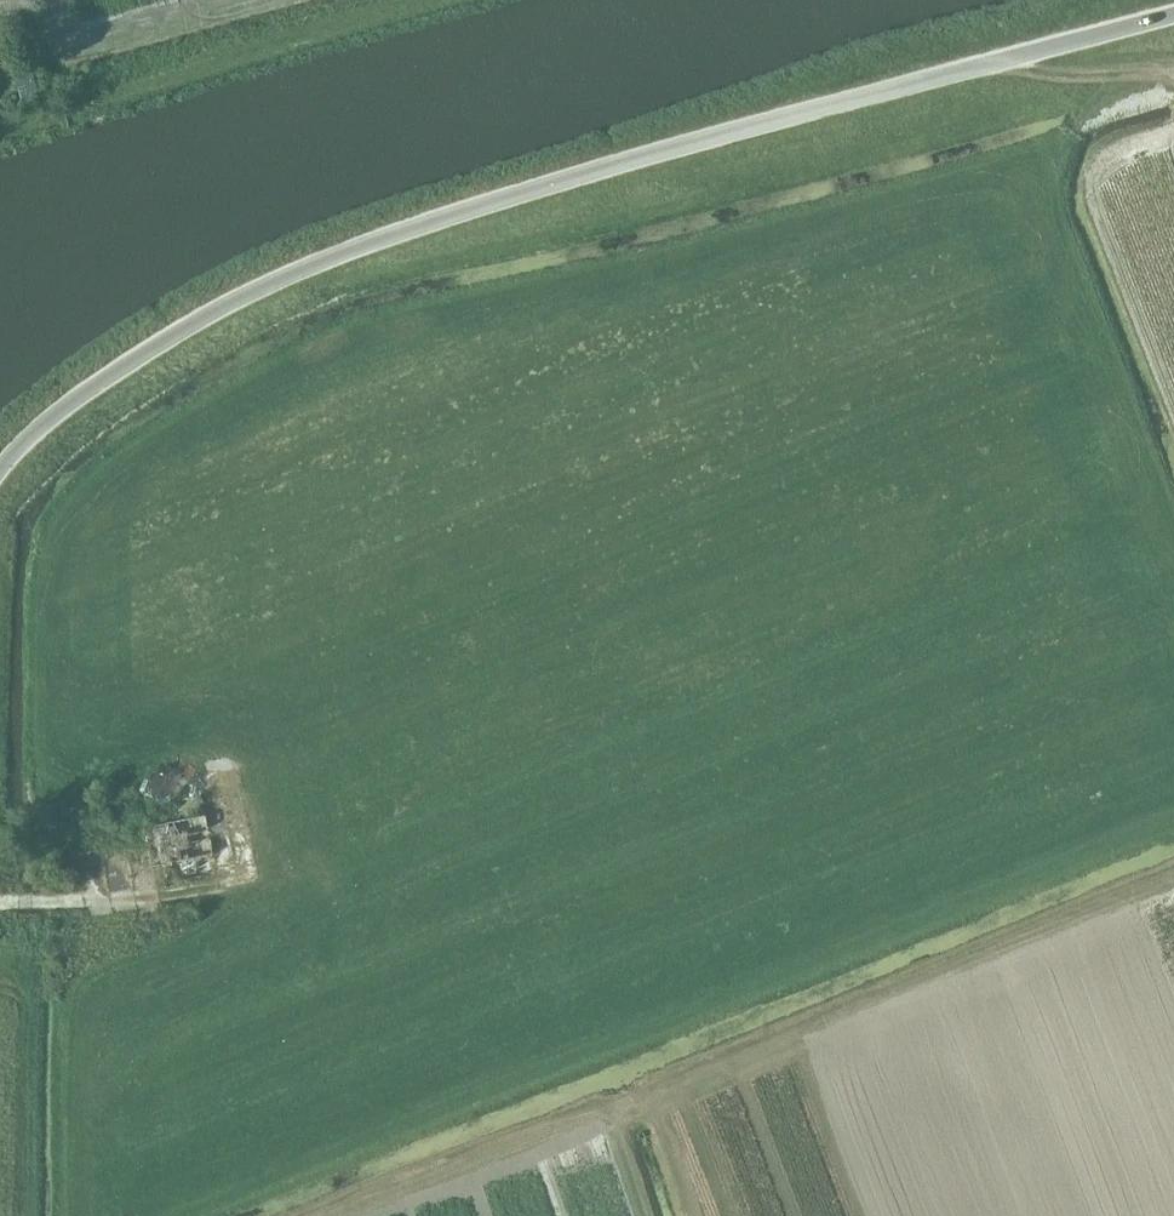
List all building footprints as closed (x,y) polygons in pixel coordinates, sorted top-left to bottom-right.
[(142,822),(204,811),(197,775),(136,787),(142,822)] [(144,826),(156,886),(217,874),(205,814),(144,826)]
